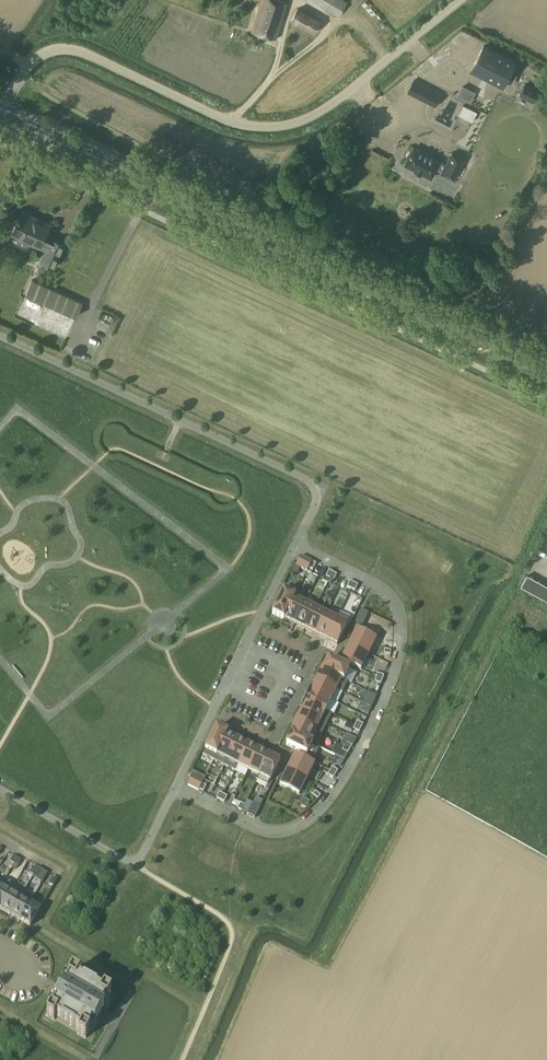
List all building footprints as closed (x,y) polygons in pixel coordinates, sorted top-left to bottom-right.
[(252,31),(277,39),(288,2),(280,0),(261,0),(252,31)] [(344,0),(312,0),(339,16),(348,2),(344,0)] [(298,7),(290,20),(315,34),(321,22),(320,21),(320,20),(298,7)] [(484,45),(472,69),(503,85),(515,61),(484,45)] [(526,84),(521,94),(534,101),(539,91),(526,84)] [(432,87),(425,101),(435,106),(442,93),(432,87)] [(407,159),(405,164),(415,169),(414,170),(419,173),(420,173),(421,172),(431,177),(436,168),(442,172),(454,179),(465,158),(452,152),(446,164),(439,161),(440,160),(414,147),(411,151),(410,151),(409,152),(407,153),(406,155),(406,156),(406,158),(407,159)] [(50,224),(22,212),(12,235),(10,240),(19,244),(22,239),(46,250),(41,261),(55,267),(65,244),(51,238),(51,240),(44,237),(50,224)] [(479,237),(479,248),(490,248),(490,237),(479,237)] [(32,279),(26,292),(77,316),(83,303),(32,279)] [(300,555),(296,566),(312,573),(316,562),(300,555)] [(334,580),(337,574),(329,570),(326,576),(334,580)] [(528,576),(521,589),(546,603),(546,586),(528,576)] [(356,590),(358,583),(350,581),(348,588),(356,590)] [(295,597),(283,592),(272,614),(284,620),(284,619),(295,597)] [(347,604),(361,603),(361,594),(347,594),(347,604)] [(306,601),(296,596),(295,597),(284,619),(295,624),(306,601)] [(316,606),(306,601),(295,624),(305,629),(316,609),(316,606)] [(326,614),(316,609),(305,629),(316,635),(326,614)] [(337,619),(326,614),(316,635),(327,640),(337,619)] [(347,624),(337,619),(327,640),(337,645),(347,624)] [(376,639),(357,629),(349,645),(369,655),(376,639)] [(369,655),(349,645),(341,661),(361,670),(369,655)] [(349,669),(329,659),(324,669),(323,669),(322,669),(344,680),(349,669)] [(344,680),(322,669),(317,680),(336,690),(341,680),(343,681),(344,680)] [(336,690),(317,680),(312,691),(311,690),(310,691),(331,701),(336,690)] [(331,701),(310,691),(305,701),(326,711),(331,701)] [(359,708),(369,712),(377,695),(366,691),(359,708)] [(326,711),(305,701),(300,711),(321,722),(326,711)] [(321,722),(300,711),(300,712),(301,713),(296,723),(316,732),(321,722)] [(316,732),(296,723),(291,734),(312,744),(311,743),(316,732)] [(227,733),(216,727),(205,750),(216,756),(227,733)] [(237,739),(227,734),(217,755),(227,760),(237,739)] [(312,744),(291,734),(290,734),(291,735),(286,745),(307,755),(312,744)] [(248,744),(238,739),(228,760),(238,765),(248,744)] [(337,741),(332,753),(346,759),(351,746),(337,741)] [(258,749),(248,745),(238,765),(248,770),(258,749)] [(269,755),(259,750),(249,771),(259,775),(269,755)] [(315,764),(295,754),(287,770),(307,780),(315,764)] [(280,760),(270,755),(256,780),(268,786),(280,760)] [(307,780),(287,770),(279,786),(299,795),(307,780)] [(192,774),(187,785),(199,790),(204,779),(192,774)] [(252,804),(247,814),(255,818),(260,807),(253,803),(252,804)] [(14,864),(11,869),(16,869),(18,866),(21,861),(17,858),(14,864)] [(32,876),(41,882),(47,873),(38,867),(32,876)] [(11,893),(1,887),(0,889),(0,909),(1,910),(11,893)] [(11,893),(1,910),(11,915),(20,898),(11,893)] [(20,898),(11,915),(20,921),(30,904),(20,898)] [(40,910),(30,904),(20,921),(30,926),(40,910)] [(56,1000),(55,1002),(56,1002),(52,1009),(51,1009),(47,1016),(54,1020),(56,1017),(62,1021),(74,1028),(80,1031),(78,1034),(86,1038),(90,1031),(88,1030),(92,1023),(94,1024),(95,1022),(102,1009),(103,1008),(102,1007),(106,1000),(107,1001),(112,993),(104,989),(102,992),(96,989),(96,988),(84,981),(84,982),(78,978),(80,975),(72,971),(68,978),(70,979),(66,986),(64,985),(63,987),(60,992),(56,1000)]
